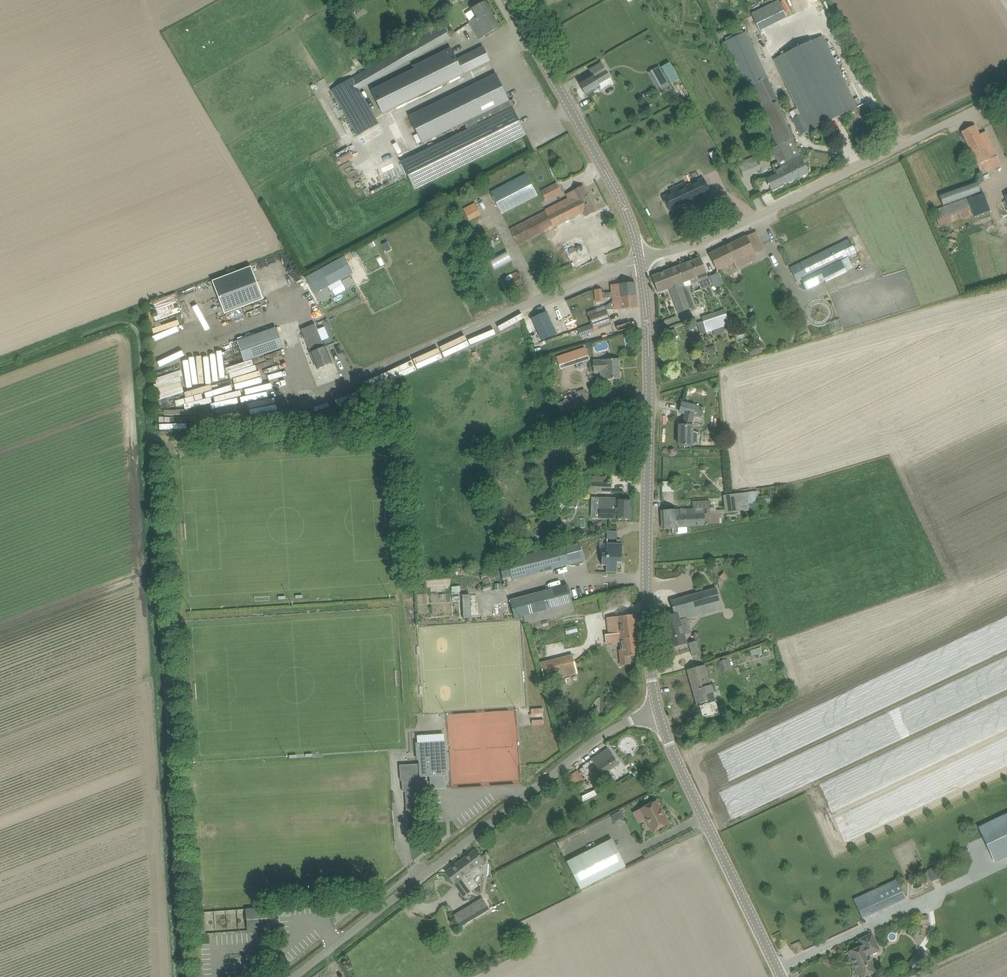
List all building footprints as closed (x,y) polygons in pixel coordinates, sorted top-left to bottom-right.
[(749,13),(757,30),(785,17),(776,0),(775,0),(749,13)] [(355,14),(355,15),(365,8),(361,1),(351,7),(350,7),(346,10),(350,17),(355,14)] [(485,2),(471,10),(476,19),(469,23),(479,39),(500,27),(485,2)] [(450,37),(444,25),(360,74),(366,85),(450,37)] [(772,131),(770,131),(777,146),(778,146),(794,180),(809,173),(793,139),(794,138),(777,102),(778,101),(746,32),(724,42),(745,87),(747,86),(758,110),(761,108),(772,131)] [(857,108),(853,99),(822,36),(773,60),(799,114),(808,131),(857,108)] [(451,48),(442,53),(412,67),(414,70),(371,91),(382,114),(490,61),(483,47),(456,60),(451,48)] [(601,63),(598,65),(589,70),(592,76),(579,83),(586,96),(600,88),(601,90),(613,83),(601,63)] [(422,143),(464,122),(468,130),(399,163),(412,190),(526,135),(513,108),(514,106),(511,101),(509,101),(496,74),(409,116),(422,143)] [(379,124),(358,90),(352,79),(331,91),(357,136),(379,124)] [(671,86),(666,79),(658,83),(663,91),(671,86)] [(1000,165),(990,141),(985,132),(979,135),(975,125),(962,132),(966,141),(981,174),(1000,165)] [(772,191),(794,180),(778,146),(777,146),(771,149),(778,163),(771,166),(775,173),(765,177),(768,185),(769,185),(772,191)] [(760,170),(754,157),(749,159),(755,172),(760,170)] [(537,196),(526,174),(491,192),(502,215),(537,196)] [(704,179),(688,186),(685,181),(669,189),(671,194),(664,197),(670,210),(683,204),(710,191),(704,179)] [(976,183),(938,193),(940,203),(978,193),(976,183)] [(548,200),(561,193),(557,185),(545,191),(548,200)] [(573,191),(568,193),(565,195),(568,199),(553,206),(545,210),(545,211),(510,229),(518,246),(553,228),(582,214),(584,217),(587,216),(596,211),(583,186),(573,191)] [(989,212),(983,193),(968,199),(968,198),(934,211),(940,227),(973,215),(974,217),(989,212)] [(487,212),(481,200),(463,209),(469,221),(487,212)] [(754,251),(755,253),(763,248),(756,233),(710,254),(717,269),(754,251)] [(848,239),(790,268),(797,283),(802,281),(841,262),(856,254),(848,239)] [(388,242),(382,245),(385,250),(390,247),(388,242)] [(506,252),(489,260),(493,268),(510,260),(506,252)] [(344,259),(343,257),(307,277),(314,291),(350,271),(349,270),(351,269),(345,258),(344,259)] [(685,264),(694,287),(699,285),(698,282),(709,278),(701,258),(685,264)] [(685,264),(670,269),(677,286),(679,285),(680,288),(683,287),(685,286),(685,287),(691,285),(692,288),(694,287),(685,264)] [(211,281),(224,314),(263,300),(250,266),(211,281)] [(677,286),(670,269),(652,276),(658,292),(669,288),(679,313),(691,309),(683,287),(680,288),(679,285),(677,286)] [(721,279),(717,275),(716,274),(711,276),(714,285),(715,287),(723,284),(724,284),(721,279)] [(628,296),(636,295),(635,283),(619,284),(611,285),(612,292),(602,293),(602,289),(595,290),(596,302),(603,301),(602,299),(620,297),(621,299),(616,300),(616,301),(628,301),(628,296)] [(173,293),(150,301),(156,319),(173,314),(170,308),(177,305),(173,293)] [(637,308),(636,295),(628,296),(628,301),(616,301),(613,302),(605,306),(606,310),(598,313),(598,312),(588,316),(592,327),(594,332),(612,326),(611,321),(607,310),(637,308)] [(725,310),(714,314),(718,327),(722,326),(729,324),(725,310)] [(557,334),(547,312),(531,319),(541,341),(557,334)] [(724,333),(722,326),(718,327),(714,314),(702,318),(703,321),(697,323),(701,333),(712,330),(714,336),(724,333)] [(797,326),(801,334),(806,331),(802,323),(797,326)] [(332,363),(328,354),(325,346),(324,347),(315,324),(301,329),(313,360),(317,369),(332,363)] [(245,361),(281,347),(274,328),(238,342),(245,361)] [(672,338),(678,335),(675,329),(669,332),(672,338)] [(760,347),(752,350),(753,356),(762,353),(760,347)] [(557,358),(560,369),(589,359),(585,348),(557,358)] [(594,372),(601,372),(601,380),(620,379),(619,359),(609,359),(593,360),(594,372)] [(590,405),(586,393),(564,400),(567,412),(590,405)] [(702,418),(704,408),(682,403),(680,412),(685,414),(683,426),(679,425),(679,445),(692,446),(693,425),(692,425),(693,416),(702,418)] [(586,492),(611,493),(611,478),(587,477),(586,492)] [(673,491),(673,481),(662,481),(662,490),(673,491)] [(748,504),(759,503),(758,497),(758,491),(723,496),(725,514),(749,510),(748,504)] [(631,500),(621,500),(617,500),(617,498),(600,497),(600,504),(600,508),(599,518),(621,519),(631,519),(631,510),(631,500)] [(680,528),(707,526),(707,525),(721,524),(721,513),(711,514),(710,501),(693,502),(693,514),(678,515),(677,510),(661,511),(663,529),(673,529),(680,528)] [(606,538),(616,538),(616,530),(606,530),(606,538)] [(512,579),(571,564),(571,565),(572,566),(575,565),(577,566),(579,566),(580,564),(583,563),(584,562),(584,561),(579,541),(569,544),(507,560),(509,567),(500,569),(503,579),(511,577),(512,579)] [(602,565),(606,566),(606,572),(617,572),(617,562),(622,562),(622,543),(607,543),(607,554),(602,553),(602,565)] [(482,582),(489,580),(487,573),(480,575),(482,582)] [(510,600),(514,616),(514,618),(523,616),(526,624),(575,611),(568,585),(510,600)] [(680,620),(687,618),(722,609),(716,588),(671,601),(674,614),(662,618),(661,618),(661,619),(662,619),(666,634),(676,631),(675,627),(681,625),(680,620)] [(637,615),(618,617),(606,618),(608,635),(605,635),(606,643),(620,642),(621,651),(619,651),(620,666),(631,665),(630,656),(641,655),(637,615)] [(676,631),(666,634),(670,648),(670,649),(687,644),(684,635),(687,634),(686,629),(683,630),(681,625),(675,627),(676,631)] [(697,641),(689,643),(693,657),(701,654),(697,641)] [(577,673),(575,664),(573,654),(541,663),(545,681),(577,673)] [(699,706),(703,719),(720,714),(706,665),(688,670),(697,705),(699,704),(699,706)] [(700,717),(693,720),(695,725),(702,723),(700,717)] [(430,789),(447,788),(446,775),(447,775),(444,743),(418,745),(419,764),(420,764),(420,777),(429,776),(430,789)] [(602,775),(619,764),(611,752),(605,755),(603,752),(592,760),(602,775)] [(419,764),(399,765),(400,780),(402,781),(402,791),(405,791),(408,834),(424,833),(420,777),(420,764),(419,764)] [(567,778),(575,789),(577,793),(588,786),(578,771),(567,778)] [(582,800),(595,795),(594,791),(580,795),(582,800)] [(657,801),(641,809),(646,820),(652,832),(669,823),(662,809),(661,810),(657,801)] [(977,824),(993,859),(1006,852),(1006,810),(977,824)] [(612,839),(567,862),(581,889),(626,866),(612,839)] [(459,863),(471,879),(480,872),(477,867),(484,862),(482,858),(475,850),(459,863)] [(452,868),(464,884),(471,879),(459,863),(452,868)] [(935,867),(927,870),(932,882),(940,878),(935,867)] [(446,873),(452,881),(464,897),(470,892),(464,884),(452,868),(446,873)] [(862,918),(871,914),(905,898),(896,880),(854,900),(862,918)] [(482,898),(454,916),(460,928),(482,915),(482,914),(489,910),(482,898)] [(246,909),(247,931),(272,929),(276,929),(275,907),(246,909)] [(876,971),(869,955),(880,950),(872,934),(860,939),(863,946),(848,952),(860,976),(863,976),(876,971)] [(916,970),(920,966),(913,959),(908,964),(916,970)]
